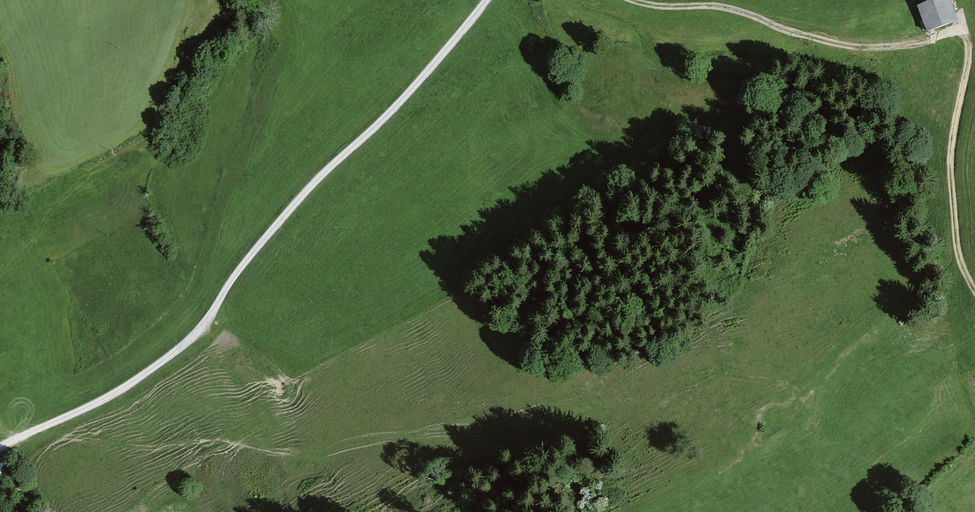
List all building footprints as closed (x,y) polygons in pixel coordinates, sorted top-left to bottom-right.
[(919,3),(929,30),(957,20),(950,0),(929,0),(919,3)]
